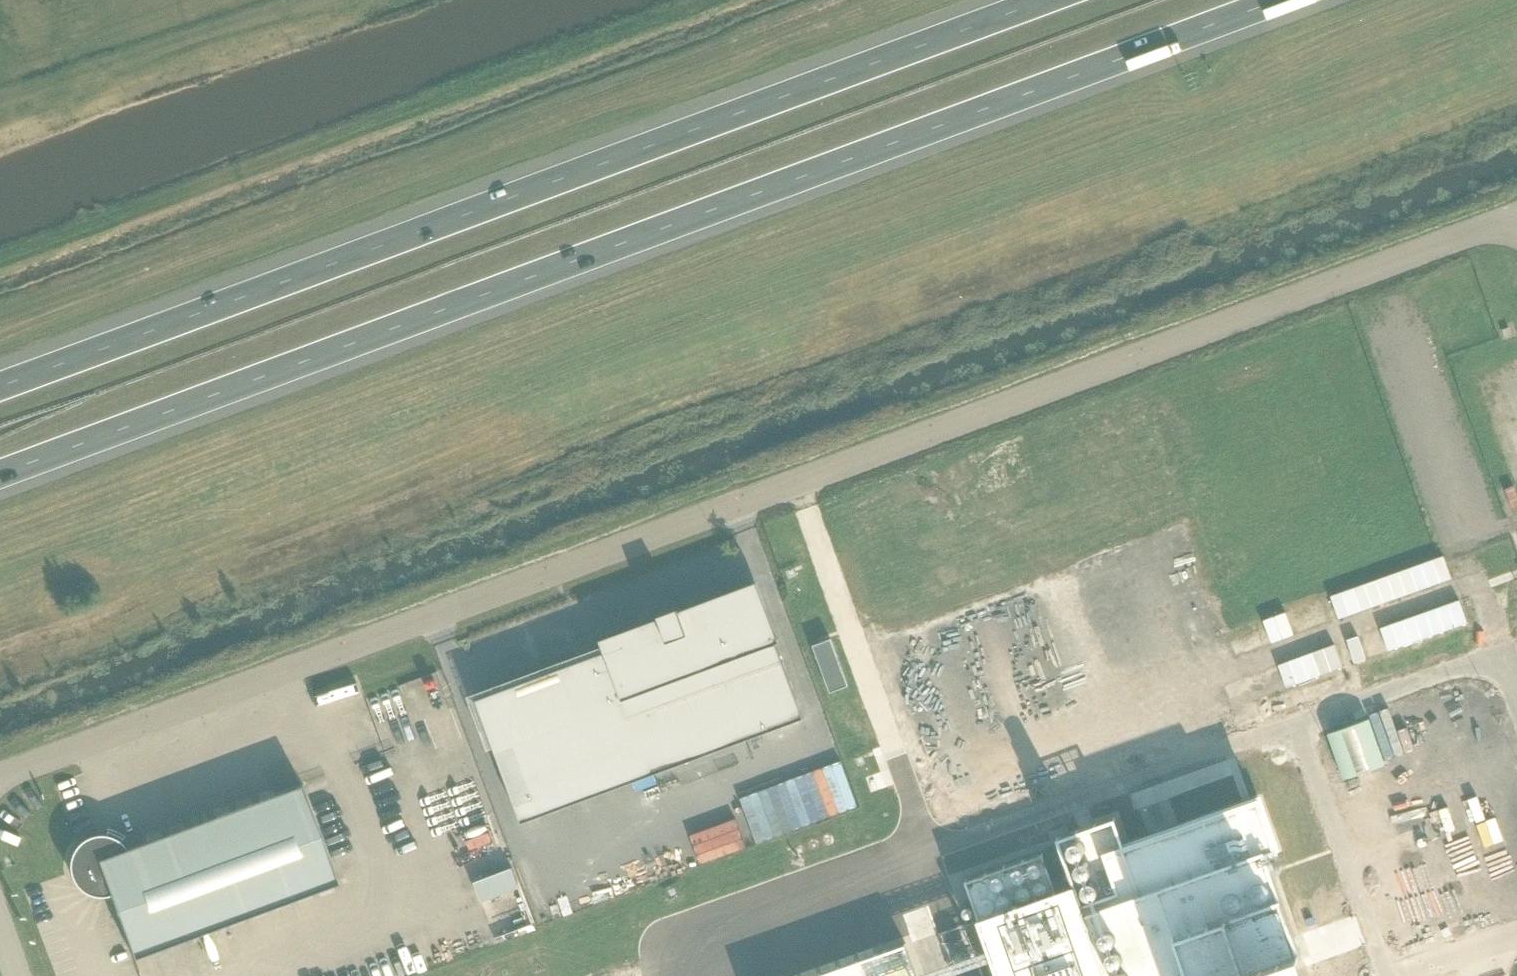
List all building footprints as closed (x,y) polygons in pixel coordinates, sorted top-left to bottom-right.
[(605,641),(653,772),(803,717),(755,586),(605,641)] [(832,638),(813,645),(830,692),(849,685),(832,638)] [(608,650),(603,652),(477,699),(522,821),(653,772),(605,641),(608,650)] [(1450,786),(1460,783),(1443,735),(1328,776),(1334,793),(1317,799),(1300,751),(1242,772),(1253,801),(1122,847),(1112,818),(1054,838),(1059,851),(1071,885),(1053,892),(1040,854),(962,881),(998,975),(1516,975),(1450,786)] [(224,924),(338,882),(301,783),(125,848),(121,843),(116,839),(110,836),(103,835),(96,835),(90,836),(84,839),(78,843),(74,849),(71,855),(70,861),(70,868),(72,875),(75,881),(79,886),(83,889),(115,975),(223,975),(241,969),(224,924)] [(891,904),(866,823),(823,836),(848,918),(891,904)] [(499,940),(533,927),(512,870),(474,885),(483,908),(486,907),(499,940)] [(813,975),(913,975),(902,945),(813,975)]
